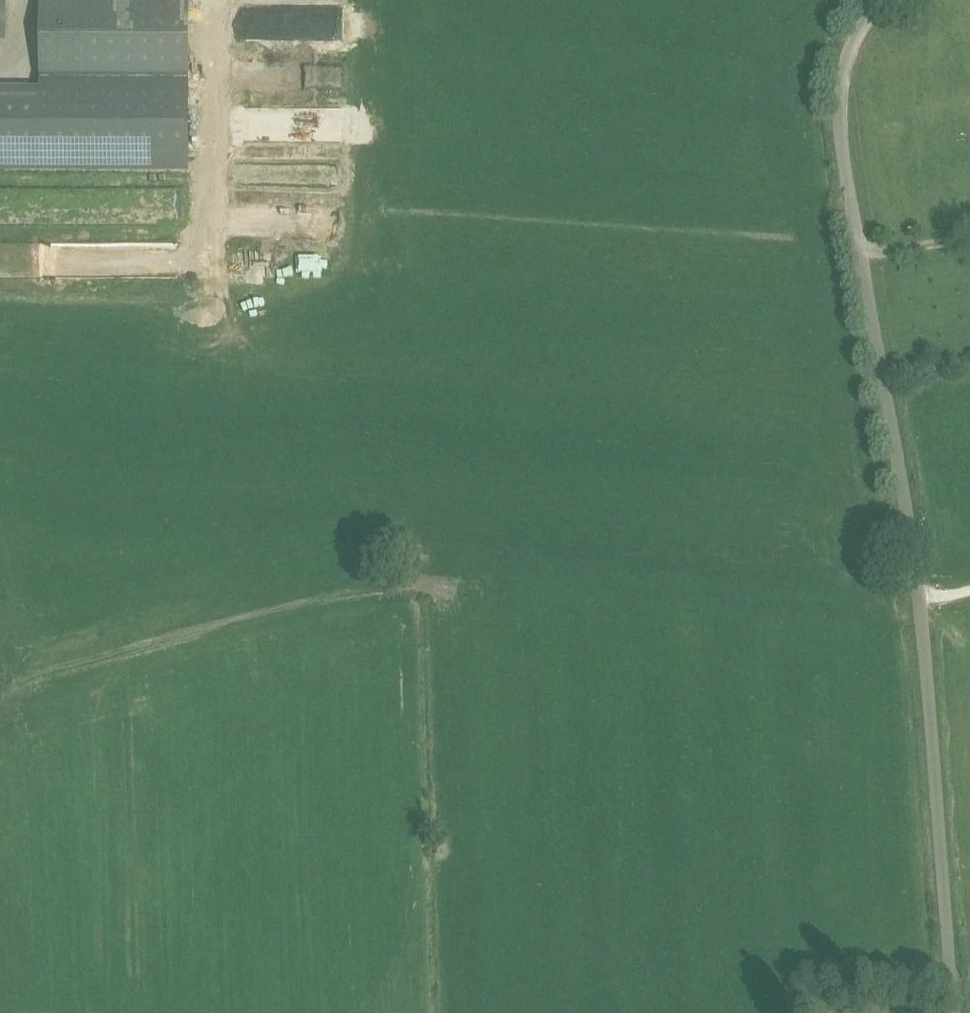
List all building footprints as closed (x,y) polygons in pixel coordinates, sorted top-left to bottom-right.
[(7,31),(7,90),(0,90),(0,172),(187,172),(188,91),(188,0),(39,0),(39,31),(7,31)] [(337,108),(337,125),(351,126),(351,108),(337,108)] [(330,140),(329,114),(267,116),(268,142),(330,140)] [(319,255),(291,257),(292,281),(320,280),(319,255)]
